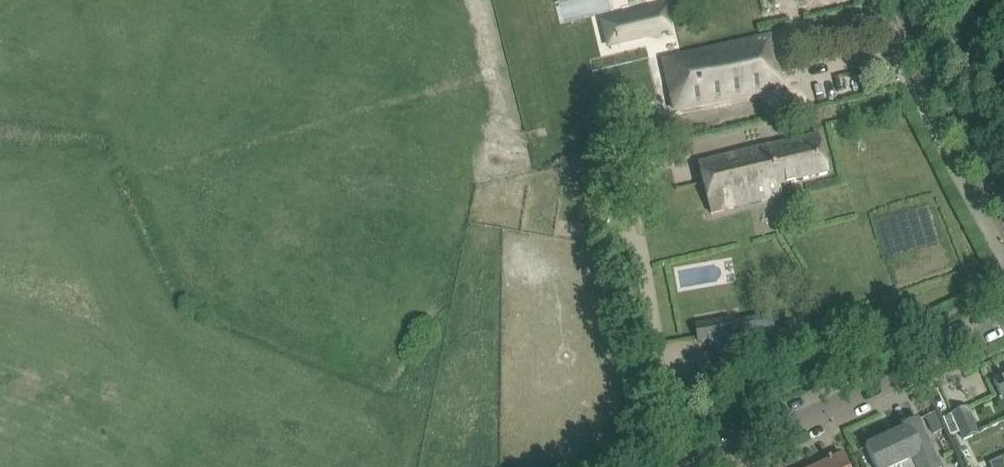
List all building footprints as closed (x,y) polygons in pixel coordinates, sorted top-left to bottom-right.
[(646,13),(603,23),(609,46),(657,35),(658,38),(672,35),(665,6),(645,10),(646,13)] [(772,38),(663,61),(673,112),(782,89),(772,38)] [(818,135),(770,147),(769,146),(699,164),(711,214),(782,196),(779,186),(828,174),(818,135)] [(718,339),(711,340),(713,353),(777,342),(773,321),(734,328),(732,319),(715,322),(718,339)] [(1001,396),(1003,394),(1003,376),(994,381),(1001,396)] [(979,434),(967,408),(952,414),(965,441),(979,434)] [(918,420),(898,429),(902,438),(896,441),(908,466),(939,466),(918,420)] [(896,441),(889,444),(887,438),(866,448),(875,466),(908,466),(896,441)] [(842,455),(831,460),(830,459),(827,460),(829,464),(824,466),(848,466),(842,455)] [(989,465),(991,466),(1003,466),(1003,458),(989,465)] [(776,459),(765,463),(767,466),(779,466),(776,459)]
